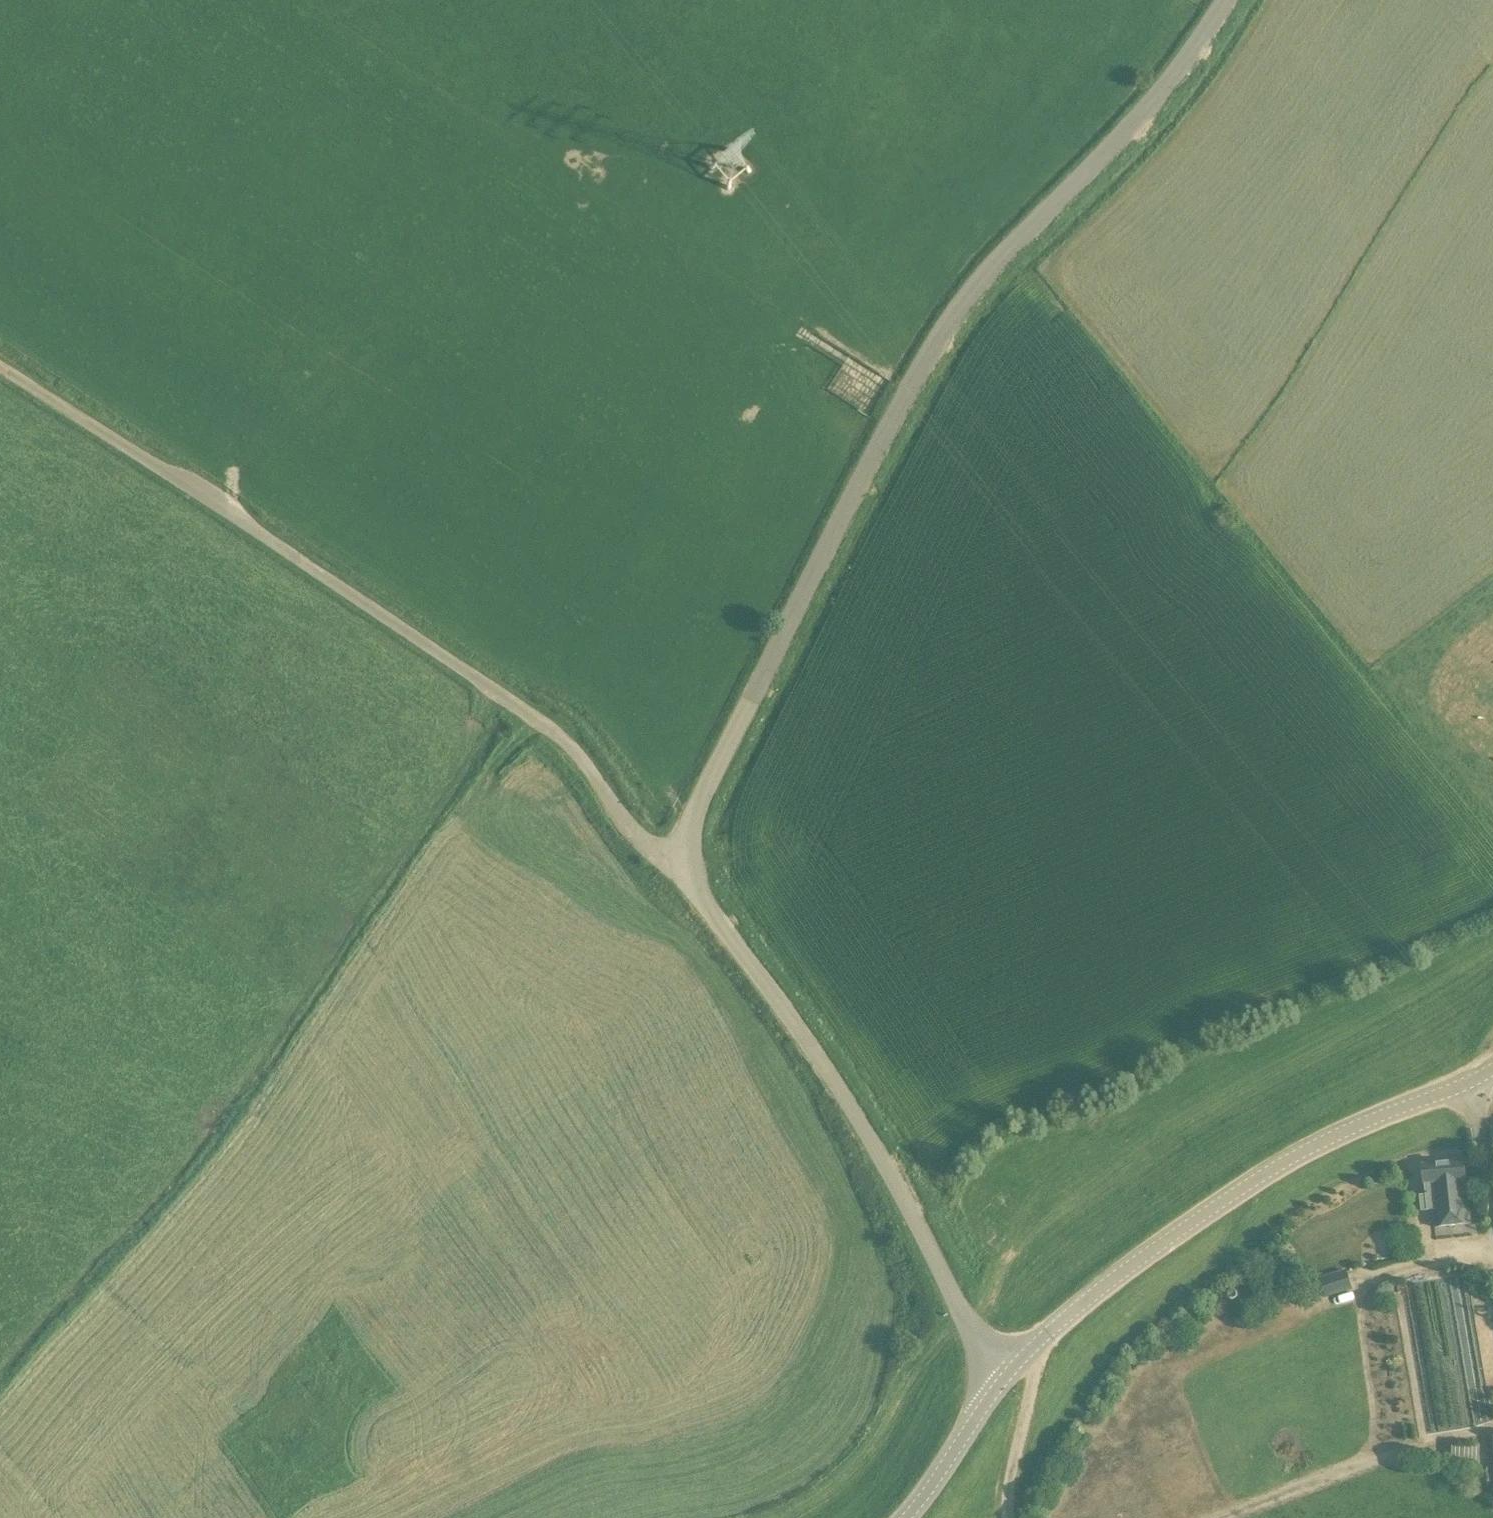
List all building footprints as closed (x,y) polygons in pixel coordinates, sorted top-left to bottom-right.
[(1432,1209),(1434,1226),(1471,1222),(1464,1160),(1425,1164),(1428,1195),(1422,1196),(1424,1210),(1432,1209)] [(1346,1271),(1321,1278),(1327,1297),(1352,1290),(1346,1271)]
